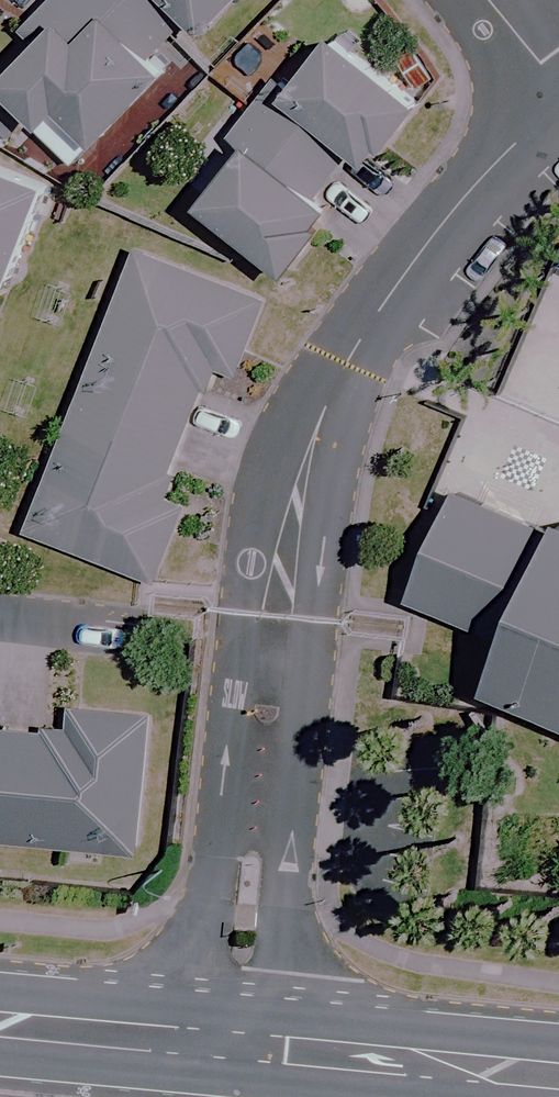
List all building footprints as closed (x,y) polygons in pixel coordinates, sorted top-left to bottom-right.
[(14,74),(59,117),(68,108),(106,145),(183,66),(166,49),(200,14),(217,31),(247,0),(49,0),(25,24),(44,43),(14,74)] [(434,96),(348,31),(306,87),(289,74),(242,136),(258,148),(213,208),(299,273),(350,207),(331,193),(367,145),(386,159),(434,96)] [(17,291),(60,181),(0,158),(0,285),(17,291)] [(142,250),(33,529),(162,579),(193,499),(178,493),(228,365),(243,371),(271,300),(142,250)] [(467,487),(419,594),(524,640),(505,682),(558,706),(558,528),(467,487)] [(146,850),(159,714),(78,706),(76,734),(0,727),(0,836),(146,850)]
